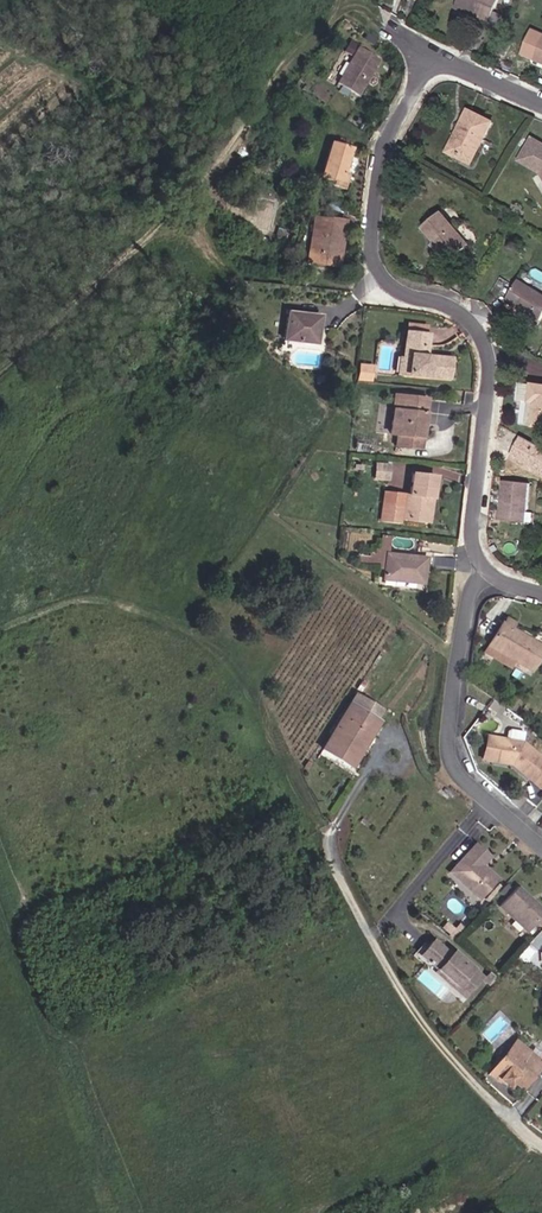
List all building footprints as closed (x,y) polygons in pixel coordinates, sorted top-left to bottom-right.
[(459,3),(471,9),(470,14),(487,21),(485,27),(494,31),(501,14),(494,11),(498,0),(460,0),(459,3)] [(532,58),(541,63),(541,36),(532,58)] [(354,45),(336,83),(359,93),(377,56),(354,45)] [(468,105),(447,145),(471,158),(492,118),(468,105)] [(530,137),(518,159),(539,171),(541,177),(541,144),(530,137)] [(320,174),(330,177),(334,178),(333,183),(345,187),(350,171),(346,170),(353,146),(332,139),(320,174)] [(317,237),(314,258),(334,262),(342,217),(328,215),(325,233),(319,232),(322,215),(311,214),(307,236),(317,237)] [(437,215),(422,230),(437,247),(439,245),(452,261),(467,248),(437,215)] [(304,257),(314,258),(317,237),(307,236),(304,257)] [(439,245),(437,247),(431,252),(445,268),(452,261),(439,245)] [(517,281),(505,300),(518,307),(532,316),(538,319),(541,313),(541,296),(517,281)] [(532,316),(518,307),(513,315),(527,324),(532,316)] [(316,314),(285,311),(282,337),(313,342),(316,314)] [(408,354),(406,374),(446,378),(448,358),(423,356),(425,334),(402,332),(400,353),(408,354)] [(408,354),(400,353),(398,374),(406,374),(408,354)] [(358,379),(373,380),(374,364),(359,363),(358,379)] [(534,427),(541,428),(541,386),(533,384),(531,401),(536,402),(534,427)] [(422,397),(398,394),(395,419),(388,418),(386,431),(417,435),(422,397)] [(398,394),(390,394),(388,418),(395,419),(398,394)] [(373,479),(389,479),(390,462),(374,461),(373,479)] [(400,515),(422,518),(426,486),(431,486),(432,472),(408,470),(405,490),(403,490),(400,515)] [(499,515),(527,519),(531,484),(502,481),(499,515)] [(426,486),(422,518),(427,518),(431,486),(426,486)] [(375,515),(381,516),(382,500),(397,501),(398,488),(378,487),(375,515)] [(382,500),(381,516),(396,516),(397,501),(382,500)] [(421,556),(382,552),(380,577),(418,581),(421,556)] [(540,647),(498,622),(483,648),(525,672),(540,647)] [(352,780),(380,737),(377,734),(384,724),(359,707),(323,761),(352,780)] [(492,742),(489,764),(508,766),(536,790),(541,783),(541,765),(517,745),(492,742)] [(514,811),(522,801),(514,795),(507,804),(514,811)] [(472,847),(447,877),(477,903),(495,882),(483,872),(481,873),(478,871),(480,869),(487,860),(472,847)] [(541,929),(541,915),(541,916),(513,890),(495,910),(525,936),(530,930),(536,936),(541,929)] [(460,936),(463,932),(458,928),(455,932),(460,936)] [(452,944),(460,936),(455,932),(447,940),(452,944)] [(482,981),(453,956),(450,959),(433,945),(421,959),(437,973),(435,976),(465,1001),(482,981)] [(494,1071),(497,1067),(509,1078),(515,1072),(523,1080),(541,1059),(541,1050),(541,1048),(537,1052),(517,1034),(488,1065),(494,1071)]
